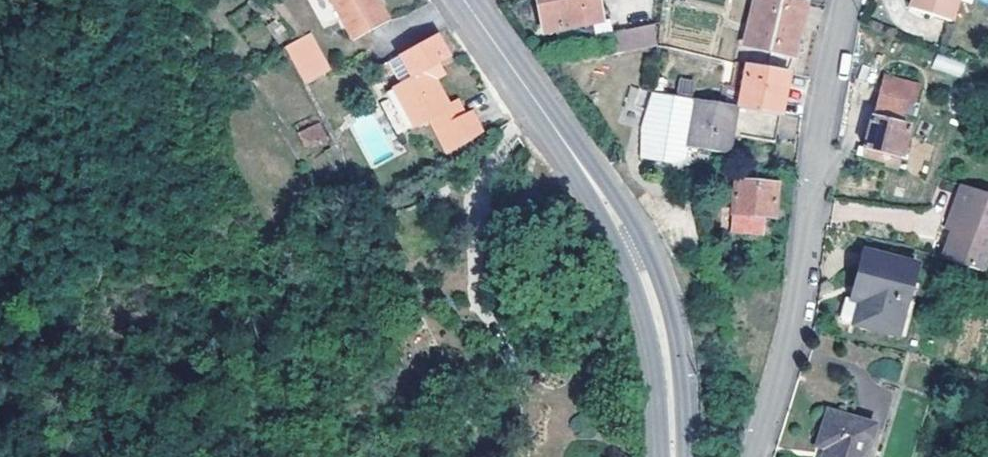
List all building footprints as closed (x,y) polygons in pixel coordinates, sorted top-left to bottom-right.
[(281,38),(292,29),(270,0),(255,0),(281,38)] [(356,41),(390,21),(378,0),(332,0),(343,19),(356,41)] [(542,33),(600,22),(595,0),(536,0),(542,33)] [(794,57),(807,1),(805,0),(756,0),(746,46),(794,57)] [(959,0),(914,0),(911,9),(951,23),(956,9),(959,0)] [(311,31),(299,38),(324,72),(331,69),(311,31)] [(324,72),(299,38),(285,45),(307,83),(324,72)] [(392,90),(407,116),(441,94),(433,81),(440,74),(435,65),(446,56),(435,38),(401,59),(411,78),(399,85),(392,90)] [(962,78),(966,63),(936,53),(932,68),(962,78)] [(393,73),(399,85),(411,78),(401,59),(396,62),(389,65),(393,73)] [(380,80),(393,73),(389,65),(386,66),(376,71),(380,80)] [(741,109),(780,116),(788,73),(748,67),(738,65),(734,90),(744,91),(741,109)] [(884,75),(877,97),(908,106),(915,107),(922,85),(884,75)] [(744,91),(734,90),(724,88),(721,106),(741,109),(744,91)] [(450,154),(484,133),(472,114),(466,116),(457,103),(449,107),(441,94),(407,116),(415,129),(429,120),(450,154)] [(697,102),(655,94),(641,129),(640,158),(654,162),(669,165),(684,158),(687,146),(697,102)] [(883,168),(897,172),(909,130),(902,128),(908,106),(877,97),(862,157),(883,162),(883,168)] [(777,143),(780,116),(741,109),(721,106),(697,102),(687,146),(727,155),(731,136),(777,143)] [(303,151),(328,144),(322,122),(298,129),(303,151)] [(736,182),(731,232),(762,236),(764,217),(773,217),(775,185),(736,182)] [(971,189),(962,186),(945,230),(953,234),(971,189)] [(971,189),(953,234),(944,258),(981,273),(987,254),(987,196),(971,189)] [(863,253),(859,263),(849,298),(843,320),(894,334),(901,311),(912,273),(913,269),(863,253)] [(726,418),(736,422),(740,410),(730,406),(726,418)] [(869,427),(826,413),(815,445),(823,449),(821,456),(860,456),(869,427)]
